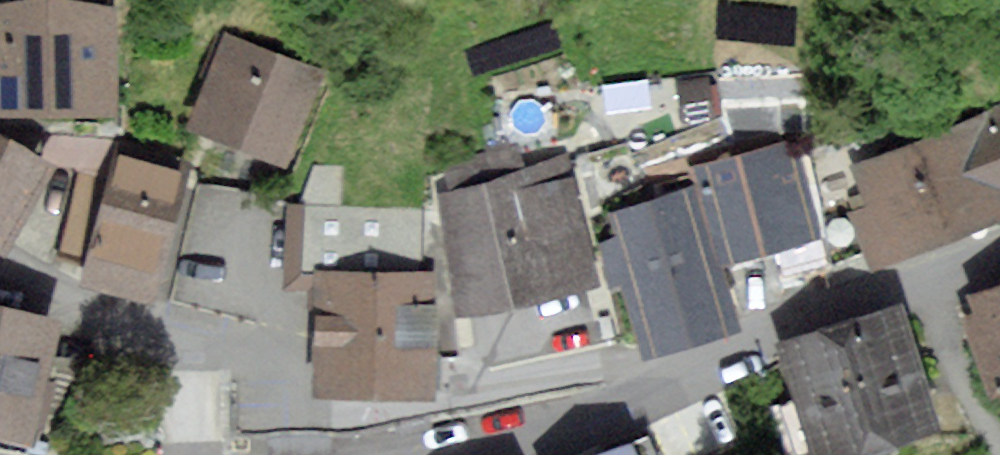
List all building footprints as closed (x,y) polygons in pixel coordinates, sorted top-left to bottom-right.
[(111,107),(111,9),(0,8),(0,106),(111,107)] [(227,39),(194,120),(286,157),(319,76),(227,39)] [(707,81),(683,84),(687,115),(712,112),(707,81)] [(877,204),(856,212),(876,262),(999,213),(999,113),(863,167),(877,204)] [(6,243),(46,163),(0,140),(0,240),(6,243)] [(89,273),(151,289),(181,173),(119,157),(89,273)] [(440,195),(469,308),(594,276),(565,163),(440,195)] [(707,188),(727,257),(811,233),(791,164),(707,188)] [(695,195),(615,216),(649,347),(730,326),(695,195)] [(286,288),(318,290),(315,395),(435,398),(434,279),(422,210),(284,205),(286,288)] [(999,381),(999,288),(976,299),(982,312),(965,319),(994,384),(999,381)] [(38,443),(60,318),(0,302),(0,434),(38,443)] [(786,350),(820,454),(932,419),(898,314),(786,350)] [(649,442),(620,454),(655,454),(649,442)]
